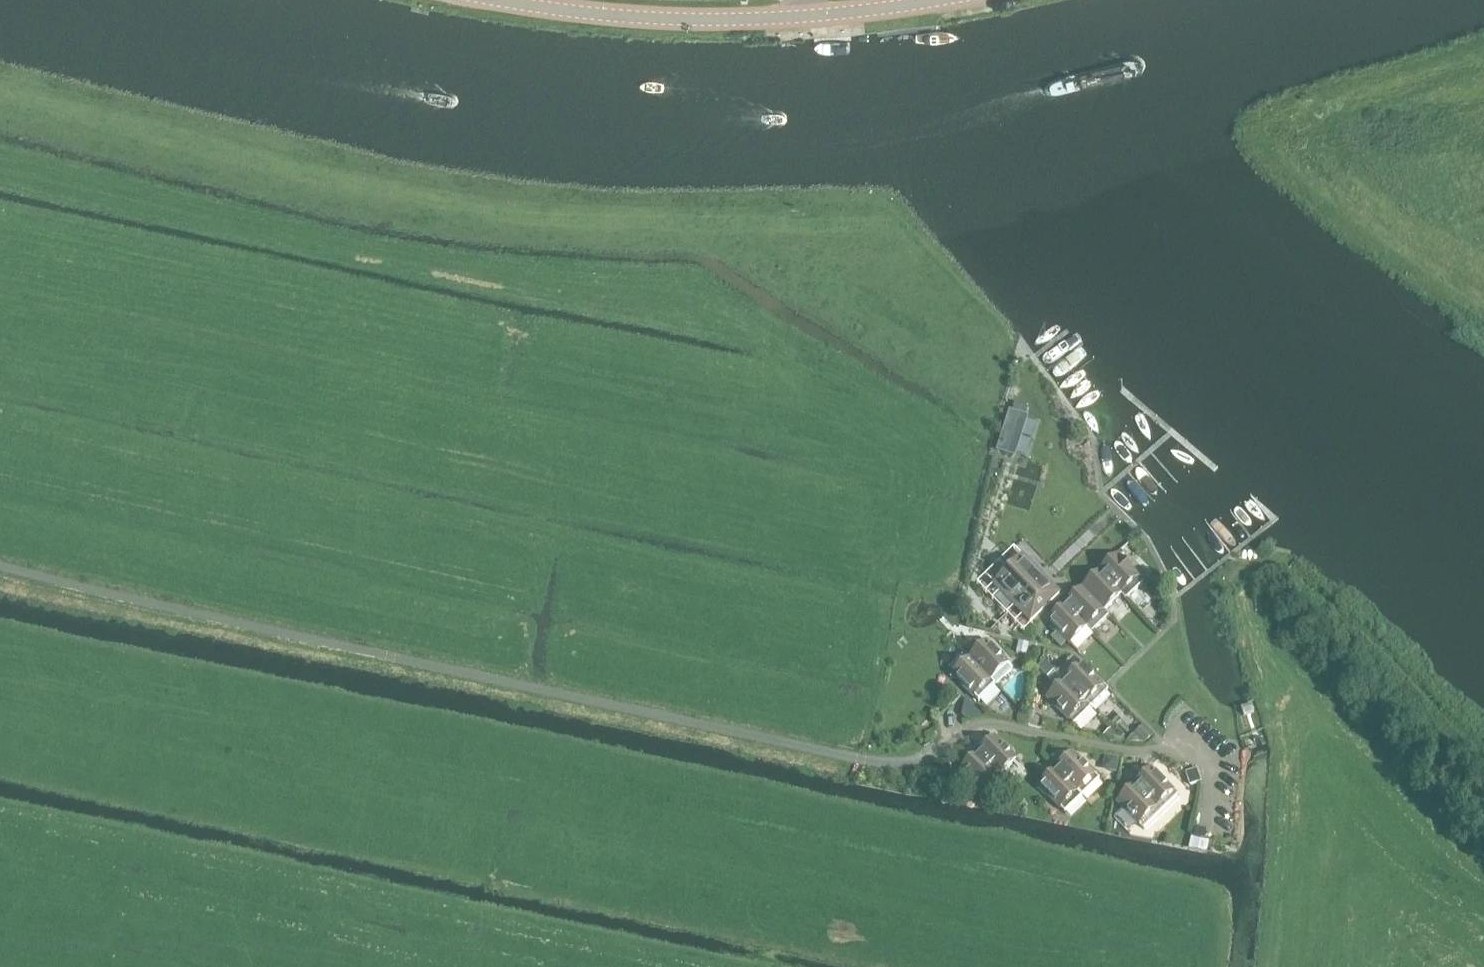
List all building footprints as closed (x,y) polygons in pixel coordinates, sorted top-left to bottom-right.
[(1004,429),(1023,435),(1029,416),(1010,410),(1004,429)] [(1024,633),(1061,597),(1015,549),(978,585),(1024,633)] [(1139,577),(1117,555),(1100,572),(1122,593),(1126,598),(1144,582),(1139,577)] [(1104,610),(1122,593),(1100,572),(1083,588),(1104,610)] [(1083,588),(1066,605),(1087,627),(1104,610),(1083,588)] [(1068,641),(1070,644),(1087,627),(1066,605),(1049,622),(1058,632),(1052,638),(1061,647),(1068,641)] [(1012,668),(987,642),(970,658),(995,684),(1012,668)] [(1027,656),(1029,644),(1020,642),(1018,654),(1027,656)] [(962,663),(968,657),(957,645),(950,651),(962,663)] [(995,684),(970,658),(953,675),(978,701),(995,684)] [(1053,672),(1043,662),(1036,669),(1046,679),(1053,672)] [(1108,691),(1082,665),(1065,681),(1091,708),(1108,691)] [(1074,725),(1091,708),(1065,681),(1048,698),(1074,725)] [(966,698),(962,715),(967,720),(981,715),(966,698)] [(1019,712),(1017,720),(1026,722),(1027,714),(1019,712)] [(1127,743),(1128,744),(1144,745),(1152,737),(1143,727),(1127,743)] [(1116,742),(1120,738),(1111,729),(1102,738),(1116,742)] [(1017,759),(995,737),(978,754),(999,776),(1017,759)] [(1100,780),(1074,753),(1057,770),(1083,797),(1100,780)] [(982,793),(999,776),(978,754),(961,771),(982,793)] [(1116,775),(1118,761),(1104,758),(1101,772),(1116,775)] [(1156,808),(1173,791),(1152,769),(1118,803),(1139,824),(1146,831),(1163,815),(1156,808)] [(1082,797),(1083,797),(1057,770),(1039,787),(1061,808),(1077,792),(1082,797)] [(1201,782),(1198,772),(1188,775),(1191,785),(1201,782)]
